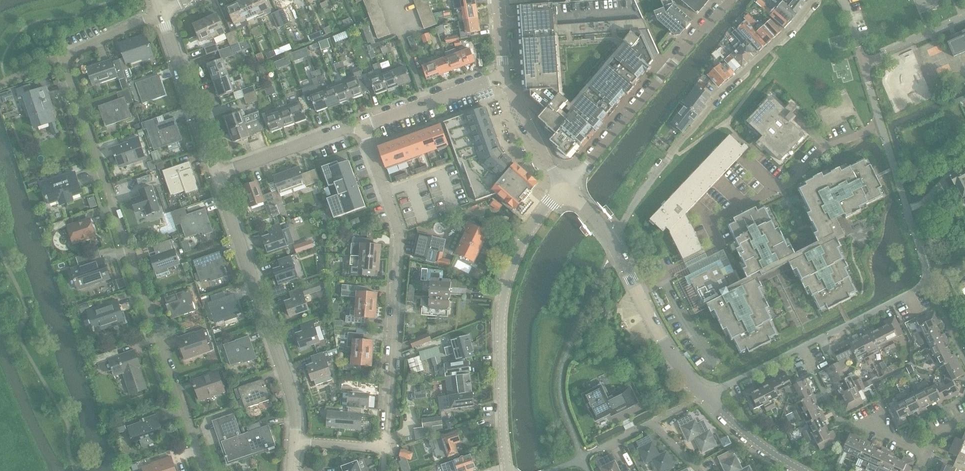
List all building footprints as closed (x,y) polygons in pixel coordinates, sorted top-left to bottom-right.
[(258,15),(259,15),(252,0),(244,0),(239,2),(247,20),(258,15)] [(259,15),(258,15),(259,18),(271,13),(269,10),(270,10),(266,0),(252,0),(259,15)] [(417,10),(429,5),(427,0),(423,0),(415,3),(417,10)] [(462,8),(476,6),(475,0),(455,0),(455,1),(461,0),(462,8)] [(574,158),(603,124),(601,122),(607,115),(609,117),(615,110),(613,108),(614,107),(616,109),(622,102),(620,100),(626,93),(628,95),(634,87),(640,80),(638,78),(641,75),(643,76),(646,73),(647,73),(652,67),(649,65),(656,58),(655,58),(659,53),(636,0),(587,0),(518,6),(519,21),(525,92),(531,91),(531,97),(546,110),(543,114),(538,119),(557,156),(558,158),(560,159),(561,160),(563,160),(565,161),(566,161),(568,161),(570,160),(572,160),(573,159),(574,158)] [(672,0),(661,0),(664,9),(666,15),(685,30),(692,21),(674,6),(672,0)] [(709,0),(680,0),(697,14),(709,0)] [(804,2),(801,0),(793,0),(792,2),(789,0),(784,0),(782,2),(797,14),(805,3),(804,2)] [(778,6),(776,8),(791,21),(797,14),(782,2),(782,1),(778,6)] [(225,21),(231,33),(232,33),(238,44),(239,45),(243,43),(237,31),(249,26),(246,20),(247,20),(239,2),(227,8),(232,18),(225,21)] [(366,7),(368,13),(380,8),(378,2),(366,7)] [(417,10),(419,16),(432,12),(429,5),(417,10)] [(462,8),(465,21),(478,18),(476,6),(462,8)] [(784,29),(791,21),(776,8),(774,7),(771,11),(767,8),(763,6),(761,8),(784,29)] [(368,13),(371,20),(383,15),(380,8),(368,13)] [(283,9),(277,12),(284,26),(289,24),(283,9)] [(680,36),(685,30),(666,15),(664,9),(655,13),(658,20),(676,36),(680,36)] [(278,29),(284,26),(277,12),(272,14),(278,29)] [(419,16),(422,23),(434,18),(432,12),(419,16)] [(757,24),(748,14),(743,18),(745,21),(746,20),(753,27),(757,24)] [(216,15),(206,20),(214,37),(218,35),(219,37),(225,35),(216,15)] [(371,20),(373,26),(385,21),(383,15),(371,20)] [(353,25),(350,18),(343,21),(345,28),(353,25)] [(437,25),(434,18),(422,23),(424,29),(437,25)] [(481,31),(478,18),(465,21),(466,29),(460,30),(461,34),(467,33),(467,34),(481,31)] [(770,19),(757,32),(768,44),(781,31),(770,19)] [(201,43),(214,37),(206,20),(193,26),(197,36),(196,36),(198,39),(199,39),(201,43)] [(745,21),(736,30),(746,41),(756,52),(758,50),(760,51),(768,44),(757,32),(753,27),(746,20),(745,21)] [(373,26),(376,32),(388,28),(385,21),(373,26)] [(453,42),(449,24),(443,25),(447,43),(453,42)] [(333,32),(330,26),(323,29),(326,35),(333,32)] [(370,43),(371,46),(376,44),(369,26),(362,28),(368,44),(370,43)] [(438,27),(436,28),(438,35),(444,33),(443,26),(438,27)] [(261,35),(257,28),(251,30),(254,38),(261,35)] [(390,34),(388,28),(376,32),(378,39),(390,34)] [(757,53),(756,52),(746,41),(736,30),(733,33),(740,41),(734,46),(737,49),(738,48),(748,60),(757,53)] [(946,38),(948,42),(947,43),(954,57),(964,53),(964,30),(946,38)] [(346,31),(333,37),(336,44),(349,38),(346,31)] [(311,42),(322,37),(320,32),(308,37),(311,42)] [(225,36),(230,47),(238,44),(232,33),(231,33),(225,36)] [(124,59),(120,60),(126,78),(125,78),(126,79),(133,77),(130,69),(132,69),(130,63),(152,55),(146,36),(120,45),(124,59)] [(417,47),(413,36),(407,38),(412,49),(417,47)] [(323,50),(332,47),(329,38),(320,41),(323,50)] [(383,55),(387,53),(383,41),(376,44),(371,46),(372,49),(379,46),(383,55)] [(207,65),(213,81),(228,76),(223,60),(230,58),(229,56),(241,52),(239,45),(238,44),(230,47),(231,47),(218,52),(221,60),(207,65)] [(276,56),(292,49),(290,44),(274,51),(276,56)] [(206,55),(218,51),(216,45),(204,49),(206,55)] [(307,48),(301,50),(304,58),(309,56),(307,48)] [(735,72),(748,60),(738,48),(737,49),(724,60),(735,72)] [(447,58),(451,71),(464,67),(459,53),(459,54),(457,49),(445,53),(447,58)] [(470,49),(459,53),(464,67),(475,63),(470,49)] [(262,53),(256,56),(259,63),(265,60),(262,53)] [(289,57),(275,62),(277,69),(291,64),(289,57)] [(428,80),(440,75),(435,62),(433,58),(427,60),(429,64),(423,66),(428,80)] [(447,58),(435,62),(440,75),(451,71),(447,58)] [(92,87),(118,78),(119,80),(125,78),(126,78),(120,60),(113,62),(112,60),(86,68),(92,87)] [(376,93),(387,89),(382,76),(380,70),(378,64),(373,66),(375,71),(369,73),(363,76),(367,88),(373,86),(376,93)] [(719,87),(731,76),(726,72),(729,69),(724,64),(722,66),(720,64),(713,70),(711,70),(709,72),(709,74),(707,75),(719,87)] [(382,76),(387,89),(399,85),(394,71),(392,66),(380,70),(382,76)] [(406,67),(394,71),(399,85),(411,81),(406,67)] [(355,76),(345,79),(352,99),(363,95),(363,94),(368,92),(360,68),(353,71),(355,76)] [(319,70),(315,71),(328,107),(340,103),(333,84),(326,86),(323,76),(322,76),(319,70)] [(314,86),(303,90),(307,103),(313,101),(315,107),(317,112),(328,107),(315,71),(311,73),(313,79),(312,80),(314,86)] [(143,104),(166,95),(159,76),(136,84),(143,104)] [(234,92),(228,76),(213,81),(218,97),(234,92)] [(345,79),(333,84),(340,103),(352,99),(345,79)] [(53,135),(59,133),(50,107),(52,106),(46,88),(33,92),(31,86),(16,91),(19,98),(23,96),(35,129),(49,124),(53,135)] [(241,91),(244,98),(256,94),(253,86),(241,91)] [(693,96),(687,104),(700,114),(702,111),(700,109),(710,96),(702,90),(697,86),(691,94),(693,96)] [(107,104),(97,108),(100,118),(102,121),(103,121),(105,127),(132,118),(127,105),(134,103),(129,89),(114,94),(116,100),(116,101),(110,103),(110,105),(107,106),(107,104)] [(13,100),(11,92),(0,96),(0,98),(2,104),(13,100)] [(259,101),(256,94),(244,98),(246,105),(259,101)] [(299,101),(295,103),(289,105),(295,121),(305,117),(304,114),(309,112),(304,97),(298,99),(299,101)] [(794,105),(791,104),(785,110),(771,97),(747,122),(763,137),(756,144),(757,145),(758,146),(759,147),(760,148),(761,149),(764,146),(780,161),(804,136),(790,123),(793,120),(795,117),(792,113),(796,108),(794,105)] [(687,104),(671,124),(672,125),(672,127),(672,129),(674,130),(675,131),(677,132),(679,132),(681,131),(682,132),(691,120),(693,122),(700,114),(687,104)] [(289,105),(277,109),(284,128),(295,123),(295,121),(289,105)] [(485,108),(444,122),(444,123),(445,123),(459,164),(460,164),(463,163),(467,174),(476,201),(498,194),(516,209),(523,201),(522,200),(524,199),(526,197),(527,195),(529,193),(530,191),(531,191),(538,183),(516,164),(515,165),(513,167),(510,164),(512,162),(513,162),(512,161),(511,162),(504,155),(504,154),(500,148),(499,149),(496,139),(497,139),(496,138),(493,129),(493,128),(492,128),(489,119),(489,118),(488,118),(485,109),(486,109),(485,108)] [(277,109),(262,115),(267,127),(269,126),(271,132),(284,128),(277,109)] [(241,112),(225,118),(230,130),(245,124),(260,119),(259,112),(243,117),(241,112)] [(156,118),(141,124),(144,131),(146,130),(153,150),(182,140),(174,118),(158,124),(156,118)] [(260,119),(245,124),(230,130),(234,142),(249,137),(249,136),(264,131),(260,119)] [(441,125),(430,129),(437,149),(438,151),(449,147),(441,125)] [(430,129),(420,133),(427,153),(437,149),(430,129)] [(420,133),(410,137),(417,156),(427,153),(420,133)] [(686,214),(749,148),(745,145),(743,147),(730,136),(651,220),(664,232),(667,228),(670,231),(671,233),(670,233),(684,260),(703,250),(686,214)] [(120,169),(146,159),(139,137),(131,140),(132,142),(113,149),(115,156),(114,156),(115,158),(116,157),(120,169)] [(410,137),(400,140),(408,162),(418,158),(417,156),(410,137)] [(400,140),(390,144),(397,166),(408,162),(400,140)] [(390,144),(379,148),(387,169),(397,166),(390,144)] [(727,225),(734,240),(739,248),(736,250),(737,252),(745,269),(743,270),(747,278),(739,282),(730,265),(724,268),(720,261),(685,277),(689,285),(685,287),(696,309),(706,304),(710,313),(713,311),(723,331),(725,329),(732,343),(734,342),(740,354),(747,350),(749,353),(771,342),(770,339),(777,335),(771,321),(772,321),(767,309),(769,308),(760,289),(762,287),(758,279),(789,264),(793,272),(796,271),(805,290),(807,288),(812,297),(819,311),(827,307),(828,310),(850,299),(849,296),(857,293),(850,279),(845,269),(848,268),(838,249),(841,248),(837,240),(844,236),(836,220),(844,216),(846,219),(861,212),(860,209),(883,197),(879,189),(882,187),(871,165),(868,166),(864,159),(841,171),(840,168),(823,176),(822,174),(804,182),(805,186),(798,189),(809,213),(807,214),(816,233),(814,234),(818,243),(795,254),(791,246),(788,247),(779,229),(776,230),(765,207),(758,210),(756,208),(734,219),(734,222),(727,225)] [(326,166),(322,167),(329,187),(335,185),(339,195),(327,199),(334,219),(366,207),(356,179),(355,177),(352,168),(349,161),(339,165),(338,162),(326,166)] [(165,168),(163,162),(156,164),(158,170),(165,168)] [(186,194),(199,190),(192,170),(190,162),(163,171),(171,196),(185,191),(186,194)] [(306,187),(314,184),(309,172),(301,175),(299,168),(287,172),(293,189),(306,184),(306,187)] [(949,177),(954,186),(953,187),(955,190),(957,188),(957,189),(961,196),(964,197),(964,199),(964,168),(963,169),(963,170),(951,177),(950,176),(949,177)] [(315,170),(309,172),(314,184),(320,182),(315,170)] [(278,191),(272,193),(277,206),(283,204),(280,194),(293,189),(287,172),(273,177),(278,191)] [(73,198),(82,195),(75,173),(43,184),(50,205),(59,202),(60,206),(75,202),(73,198)] [(150,175),(137,179),(139,185),(152,180),(150,175)] [(29,189),(38,187),(36,179),(27,182),(29,189)] [(273,218),(280,215),(277,206),(272,193),(263,196),(258,183),(243,188),(250,208),(267,202),(273,218)] [(142,197),(132,200),(136,212),(137,212),(146,209),(148,215),(160,211),(152,187),(140,191),(142,197)] [(92,202),(94,207),(99,205),(95,196),(89,198),(91,203),(92,202)] [(492,199),(483,202),(485,205),(486,210),(495,206),(492,199)] [(326,200),(320,202),(323,209),(328,207),(326,200)] [(183,208),(171,212),(176,226),(181,224),(186,238),(202,232),(203,235),(213,232),(212,230),(205,209),(194,213),(194,214),(186,217),(183,208)] [(176,231),(170,212),(164,214),(168,226),(159,229),(161,236),(176,231)] [(78,242),(96,236),(90,219),(68,227),(72,239),(73,238),(78,241),(78,242)] [(55,231),(66,228),(64,221),(52,225),(55,231)] [(433,222),(412,230),(414,236),(435,229),(433,222)] [(268,253),(287,246),(280,224),(267,228),(269,235),(263,237),(268,253)] [(486,241),(490,234),(469,224),(465,231),(467,232),(457,253),(468,259),(468,257),(474,260),(484,240),(486,241)] [(51,225),(44,228),(46,234),(53,231),(51,225)] [(445,245),(447,237),(440,235),(439,243),(445,245)] [(353,238),(351,257),(380,259),(381,246),(368,245),(368,239),(353,238)] [(163,254),(151,258),(158,279),(170,275),(168,269),(180,265),(172,240),(160,244),(163,254)] [(433,263),(437,246),(417,241),(413,258),(433,263)] [(303,243),(294,246),(297,254),(306,251),(303,243)] [(435,263),(446,266),(450,267),(451,261),(442,259),(443,253),(437,251),(435,263)] [(227,276),(226,273),(227,273),(220,252),(194,261),(201,282),(210,278),(211,282),(227,276)] [(279,285),(298,278),(292,260),(294,259),(293,256),(291,257),(290,256),(278,261),(280,268),(274,270),(279,285)] [(87,287),(110,279),(103,257),(83,264),(83,265),(71,269),(78,290),(87,287)] [(379,271),(380,259),(351,257),(350,274),(372,276),(373,270),(379,271)] [(422,300),(421,307),(423,307),(422,316),(448,318),(449,309),(450,309),(451,294),(461,295),(462,289),(467,289),(467,284),(463,281),(451,280),(443,280),(444,270),(428,269),(427,281),(431,281),(431,282),(429,300),(422,300)] [(119,279),(112,282),(115,292),(122,289),(127,287),(124,278),(119,280),(119,279)] [(304,297),(321,291),(318,283),(288,293),(291,300),(285,302),(290,317),(309,311),(304,297)] [(357,297),(356,305),(376,306),(377,294),(364,293),(364,287),(343,285),(342,296),(357,297)] [(277,288),(272,290),(274,297),(280,295),(277,288)] [(172,320),(197,311),(190,290),(176,294),(165,298),(167,304),(166,305),(172,320)] [(215,324),(242,315),(234,294),(208,303),(215,324)] [(101,307),(87,311),(95,332),(125,322),(118,300),(100,306),(101,307)] [(88,302),(79,306),(81,313),(85,312),(85,310),(90,308),(89,307),(92,306),(90,302),(88,302)] [(375,319),(376,306),(356,305),(356,311),(351,311),(350,317),(346,316),(346,322),(365,323),(365,318),(375,319)] [(923,332),(915,336),(911,338),(913,342),(917,341),(939,330),(936,324),(939,323),(934,312),(917,320),(923,332)] [(199,318),(202,325),(209,323),(207,316),(199,318)] [(886,327),(880,329),(891,350),(896,348),(892,341),(903,335),(894,318),(884,323),(886,327)] [(301,349),(302,348),(320,343),(312,321),(300,325),(302,332),(296,334),(301,349)] [(220,326),(212,328),(214,334),(215,334),(217,339),(222,338),(220,332),(222,332),(220,326)] [(178,339),(180,346),(181,345),(185,357),(197,353),(198,356),(214,350),(207,329),(191,335),(191,334),(178,339)] [(886,353),(891,350),(880,329),(875,332),(874,329),(869,332),(879,351),(884,349),(886,353)] [(927,342),(930,347),(946,339),(944,334),(941,335),(939,330),(917,341),(919,346),(927,342)] [(865,337),(860,339),(870,361),(875,358),(873,354),(879,351),(869,332),(864,334),(865,337)] [(353,348),(352,353),(353,353),(373,354),(374,342),(360,341),(360,334),(348,333),(347,347),(353,348)] [(411,340),(414,348),(432,341),(430,333),(411,340)] [(236,341),(224,346),(231,366),(244,361),(245,363),(256,358),(256,357),(249,336),(236,341)] [(469,336),(450,341),(451,347),(453,346),(454,351),(472,346),(469,336)] [(865,363),(870,361),(860,339),(854,342),(853,339),(848,342),(854,353),(853,354),(858,363),(864,360),(865,363)] [(924,356),(927,361),(949,350),(946,345),(949,343),(946,339),(930,347),(932,352),(924,356)] [(839,363),(846,366),(847,361),(846,357),(853,354),(854,353),(848,342),(832,350),(839,363)] [(439,356),(443,355),(441,346),(419,353),(420,356),(421,362),(431,359),(433,358),(439,356)] [(475,357),(472,346),(454,351),(453,346),(451,347),(445,349),(447,355),(454,353),(456,361),(475,357)] [(130,395),(146,389),(139,368),(140,368),(135,351),(119,356),(117,350),(91,358),(94,365),(98,364),(100,368),(100,369),(101,370),(102,371),(102,372),(103,372),(104,373),(105,373),(107,373),(108,373),(112,371),(114,377),(123,374),(130,395)] [(940,368),(942,367),(945,366),(945,365),(956,359),(954,355),(952,356),(949,350),(927,361),(929,366),(937,362),(940,368)] [(312,381),(314,381),(316,386),(332,381),(330,375),(331,375),(327,364),(330,363),(327,353),(311,358),(314,364),(307,366),(312,381)] [(344,364),(343,370),(361,372),(361,366),(372,366),(373,354),(353,353),(352,365),(344,364)] [(421,362),(420,356),(407,359),(412,374),(424,371),(421,362)] [(433,358),(431,359),(434,366),(441,364),(439,356),(433,358)] [(964,375),(956,359),(945,365),(945,366),(949,373),(945,375),(944,379),(952,382),(951,381),(964,375)] [(446,375),(446,378),(470,374),(469,363),(445,366),(446,375)] [(844,369),(846,366),(839,363),(826,370),(834,386),(845,380),(845,379),(841,371),(844,369)] [(882,370),(881,371),(883,376),(889,373),(887,368),(882,370)] [(211,397),(225,392),(218,370),(208,374),(208,375),(192,381),(199,399),(210,395),(211,397)] [(901,371),(892,376),(895,382),(904,377),(901,371)] [(785,373),(769,381),(775,393),(776,392),(784,388),(786,393),(790,394),(793,386),(792,387),(785,373)] [(447,388),(448,396),(449,397),(472,393),(470,374),(446,378),(447,388)] [(839,389),(841,395),(862,384),(860,379),(853,383),(850,377),(845,379),(845,380),(834,386),(836,391),(839,389)] [(245,409),(271,400),(263,379),(238,388),(238,389),(240,394),(245,409)] [(945,386),(937,390),(937,391),(943,403),(958,395),(952,382),(944,379),(944,383),(945,386)] [(797,393),(801,401),(802,401),(802,402),(813,396),(805,380),(793,386),(790,394),(793,395),(797,393)] [(766,386),(760,389),(771,410),(776,408),(772,400),(778,397),(776,392),(775,393),(769,381),(765,383),(766,386)] [(925,382),(921,384),(931,405),(937,402),(938,405),(943,403),(937,391),(937,390),(935,386),(929,389),(925,382)] [(583,395),(595,420),(628,404),(623,394),(607,401),(605,396),(608,395),(602,383),(592,388),(593,390),(583,395)] [(865,389),(862,384),(841,395),(844,400),(840,402),(845,413),(863,404),(858,392),(865,389)] [(917,389),(912,392),(914,396),(922,412),(927,410),(926,407),(931,405),(921,384),(916,386),(917,389)] [(348,408),(362,409),(368,409),(369,394),(352,392),(353,388),(342,387),(341,394),(349,394),(348,408)] [(766,412),(771,410),(760,389),(755,391),(754,388),(743,394),(751,411),(763,405),(766,412)] [(905,392),(900,394),(911,415),(916,412),(917,415),(922,412),(914,396),(912,392),(906,395),(905,392)] [(474,407),(472,393),(449,397),(448,396),(438,398),(440,411),(474,407)] [(905,418),(911,415),(900,394),(895,396),(899,404),(887,409),(896,427),(907,422),(905,418)] [(815,400),(813,396),(802,402),(802,401),(801,401),(797,404),(800,409),(792,413),(794,418),(815,408),(812,402),(815,400)] [(361,415),(362,409),(348,408),(348,413),(330,411),(329,427),(343,428),(343,429),(361,430),(362,415),(361,415)] [(818,412),(815,408),(794,418),(797,423),(804,419),(807,424),(824,416),(821,411),(818,412)] [(234,414),(218,419),(225,441),(222,442),(229,463),(252,455),(245,434),(241,435),(234,414)] [(134,443),(140,441),(142,448),(157,443),(155,436),(163,433),(156,415),(143,419),(144,422),(128,427),(134,443)] [(690,416),(678,422),(681,427),(680,428),(687,442),(694,438),(701,452),(715,445),(709,431),(708,432),(703,422),(697,425),(696,422),(695,421),(693,422),(690,416)] [(826,421),(824,416),(807,424),(810,430),(802,434),(804,439),(826,428),(823,422),(826,421)] [(424,428),(421,429),(414,429),(415,441),(426,437),(426,434),(433,433),(432,426),(442,425),(441,417),(422,420),(424,428)] [(124,422),(118,424),(121,432),(126,430),(124,422)] [(249,433),(245,434),(252,455),(268,449),(276,447),(269,426),(262,428),(260,423),(248,427),(247,427),(249,433)] [(443,432),(442,425),(432,426),(433,433),(443,432)] [(828,433),(826,428),(804,439),(807,443),(815,439),(820,450),(837,442),(832,431),(828,433)] [(456,433),(442,438),(433,441),(436,449),(434,451),(437,457),(439,457),(440,459),(448,457),(457,454),(454,445),(459,443),(456,433)] [(841,453),(858,460),(866,442),(860,439),(861,438),(856,436),(856,437),(850,435),(841,453)] [(672,467),(665,452),(658,456),(651,441),(651,442),(648,437),(637,442),(639,448),(638,449),(645,463),(652,460),(657,470),(663,470),(672,467)] [(962,442),(962,441),(956,439),(950,453),(961,458),(958,464),(964,467),(964,443),(962,442)] [(632,442),(626,445),(630,451),(635,448),(632,442)] [(866,442),(858,460),(863,462),(860,469),(865,470),(875,450),(869,447),(871,444),(866,442)] [(875,450),(865,470),(871,470),(874,466),(879,468),(887,451),(882,449),(881,452),(875,450)] [(399,457),(411,461),(413,454),(402,450),(399,457)] [(887,451),(879,468),(884,470),(890,470),(896,459),(890,456),(891,454),(887,451)] [(749,467),(742,470),(735,456),(732,457),(729,452),(718,457),(721,463),(724,470),(751,470),(749,467)] [(475,460),(474,456),(472,456),(471,457),(470,455),(454,461),(452,462),(455,470),(473,470),(473,469),(475,468),(473,462),(475,461),(475,460)] [(599,461),(602,466),(600,467),(602,470),(627,470),(624,465),(618,468),(614,460),(613,460),(611,455),(599,461)] [(171,457),(155,463),(156,464),(143,468),(144,470),(176,470),(171,457)] [(896,459),(890,470),(910,470),(914,463),(903,458),(901,462),(896,459)] [(364,469),(360,470),(357,462),(343,467),(344,470),(365,470),(364,469)]
